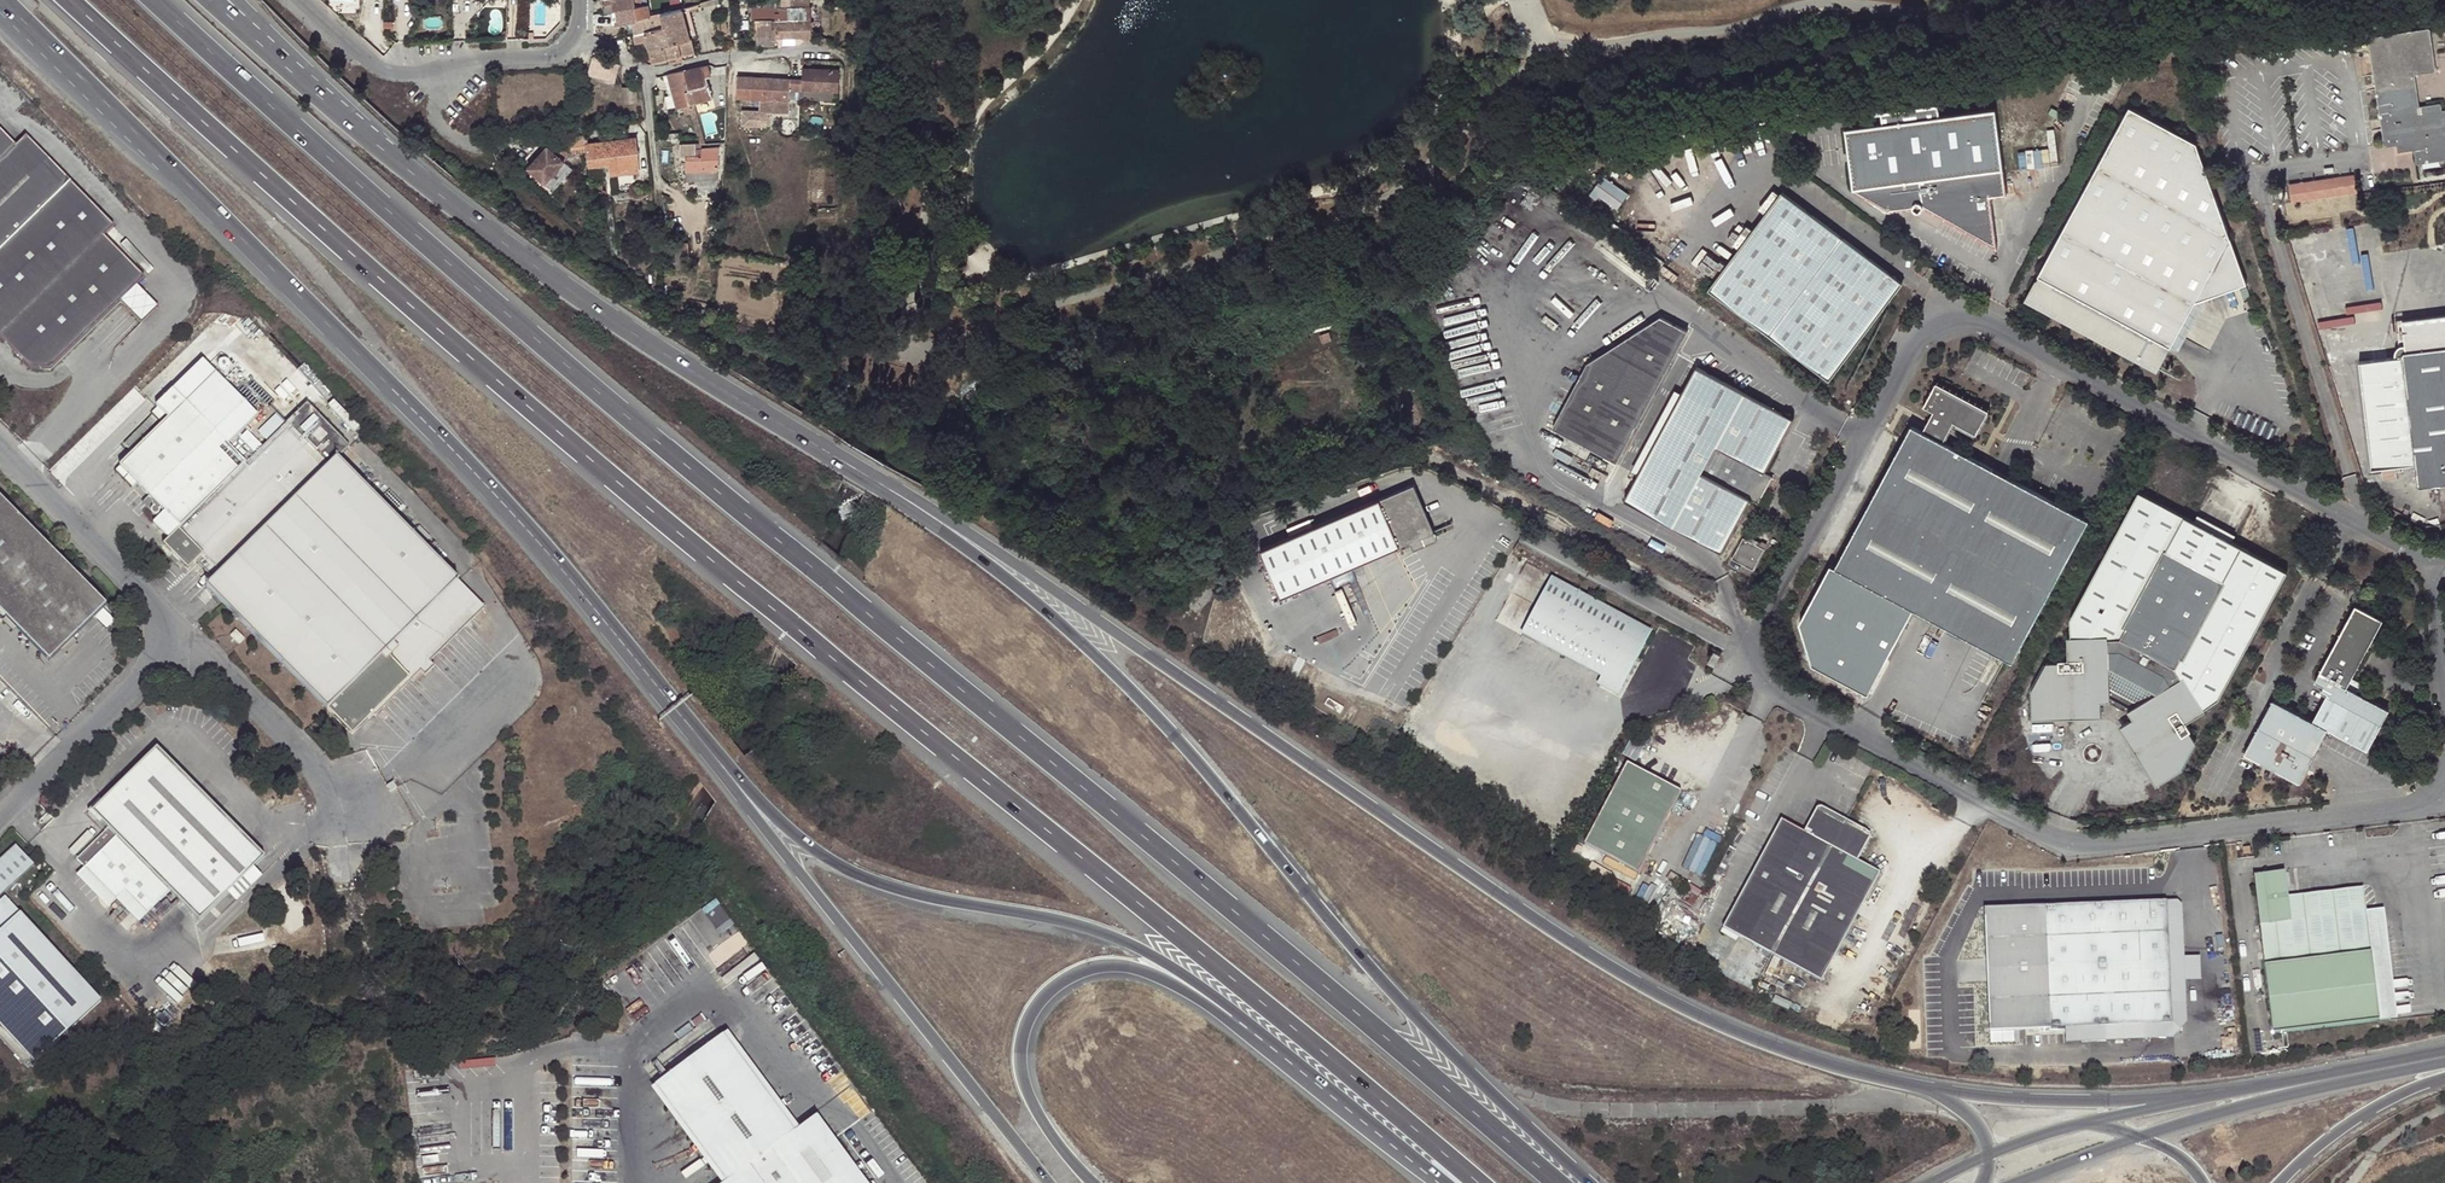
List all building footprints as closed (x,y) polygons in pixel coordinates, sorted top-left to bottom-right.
[(612,5),(613,13),(636,10),(634,0),(611,0),(612,5)] [(631,22),(634,35),(665,26),(662,13),(650,16),(647,5),(642,6),(641,0),(634,0),(636,10),(613,13),(614,26),(631,22)] [(754,19),(754,17),(775,17),(775,9),(779,9),(779,0),(763,0),(763,5),(748,5),(748,11),(751,11),(751,19),(754,19)] [(795,0),(779,0),(779,9),(775,9),(775,17),(754,17),(754,19),(754,37),(774,36),(801,36),(803,38),(810,38),(812,36),(812,20),(810,20),(810,9),(795,9),(795,0)] [(722,32),(719,3),(714,3),(714,5),(712,6),(713,14),(708,15),(711,33),(722,32)] [(688,39),(691,38),(696,37),(689,7),(681,9),(688,39)] [(678,41),(688,39),(681,9),(662,13),(665,26),(670,44),(678,41)] [(647,39),(652,61),(667,57),(664,45),(670,44),(665,26),(634,35),(635,43),(647,39)] [(2431,27),(2372,36),(2387,140),(2417,136),(2419,156),(2444,152),(2444,108),(2443,101),(2417,104),(2412,67),(2437,64),(2433,39),(2431,27)] [(774,46),(774,36),(754,37),(754,46),(774,46)] [(688,39),(678,41),(681,54),(694,51),(691,38),(688,39)] [(664,45),(667,57),(681,54),(678,41),(670,44),(664,45)] [(681,54),(667,57),(669,62),(682,60),(681,54)] [(587,74),(615,81),(619,65),(592,57),(587,74)] [(685,91),(689,104),(694,103),(711,98),(706,77),(710,76),(708,66),(683,72),(689,90),(685,91)] [(803,79),(738,76),(736,98),(760,99),(760,111),(743,110),(742,125),(759,126),(760,112),(767,112),(788,113),(789,98),(802,99),(802,90),(838,92),(839,71),(803,69),(803,79)] [(691,113),(689,104),(685,91),(689,90),(683,72),(668,76),(677,109),(684,108),(686,114),(691,113)] [(670,111),(677,109),(668,76),(664,76),(670,97),(667,98),(670,111)] [(635,86),(622,87),(624,103),(637,102),(635,86)] [(802,90),(802,99),(837,101),(838,92),(802,90)] [(694,103),(689,104),(691,113),(695,126),(698,138),(700,144),(706,144),(694,103)] [(1993,198),(2009,196),(1998,111),(1942,118),(1940,106),(1883,114),(1885,126),(1848,130),(1856,192),(1893,212),(1915,208),(1917,210),(1918,212),(1919,212),(1922,212),(1924,211),(1926,210),(1999,250),(1993,198)] [(2225,226),(2198,141),(2131,106),(2028,297),(2160,368),(2172,345),(2197,300),(2209,297),(2209,296),(2244,283),(2225,226)] [(711,113),(701,115),(707,136),(717,133),(711,113)] [(124,305),(141,289),(148,281),(103,236),(113,226),(24,136),(15,146),(0,131),(0,338),(34,373),(54,374),(124,305)] [(580,137),(582,152),(588,152),(590,165),(610,163),(611,175),(638,172),(634,138),(587,144),(586,137),(580,137)] [(550,149),(547,146),(527,168),(545,183),(570,154),(557,142),(550,149)] [(687,157),(687,172),(717,170),(718,148),(695,149),(695,145),(681,145),(681,157),(687,157)] [(2419,156),(2420,161),(2444,157),(2444,152),(2419,156)] [(717,180),(717,170),(687,172),(688,182),(717,180)] [(1617,209),(1630,192),(1605,173),(1592,191),(1617,209)] [(2360,189),(2328,195),(2332,216),(2364,211),(2360,189)] [(1711,288),(1831,379),(1902,282),(1782,193),(1711,288)] [(115,233),(112,232),(111,232),(109,233),(107,236),(109,239),(112,240),(115,239),(116,236),(116,234),(115,233)] [(122,240),(119,238),(118,238),(115,240),(114,242),(115,245),(118,247),(121,246),(123,243),(122,240)] [(129,247),(126,245),(122,246),(121,249),(122,252),(124,254),(128,253),(129,250),(129,247)] [(1956,271),(1952,277),(1961,281),(1965,275),(1956,271)] [(161,310),(141,289),(124,305),(145,326),(161,310)] [(2160,368),(2028,297),(2027,301),(2158,372),(2160,368)] [(2180,349),(2209,297),(2197,300),(2172,345),(2180,349)] [(1687,330),(1659,315),(1587,363),(1553,428),(1617,462),(1687,330)] [(1330,332),(1321,335),(1323,343),(1333,340),(1330,332)] [(2417,487),(2444,483),(2444,347),(2399,352),(2417,487)] [(151,499),(154,507),(152,507),(151,508),(150,509),(149,510),(149,512),(150,513),(151,515),(152,515),(154,516),(155,516),(157,515),(158,514),(158,512),(158,511),(161,508),(179,527),(252,456),(237,440),(235,438),(258,415),(202,360),(155,405),(156,406),(164,414),(167,417),(118,465),(119,466),(126,473),(127,474),(135,482),(151,499)] [(1639,474),(1625,500),(1723,552),(1751,498),(1759,502),(1772,475),(1765,472),(1794,418),(1695,365),(1681,392),(1639,474)] [(1912,615),(2010,668),(2088,524),(1942,446),(1953,426),(1975,438),(1989,413),(1937,385),(1923,410),(1933,415),(1922,435),(1910,429),(1833,572),(1912,615)] [(1632,470),(1639,474),(1681,392),(1676,389),(1632,470)] [(422,655),(431,647),(440,638),(449,629),(459,620),(467,612),(477,602),(483,609),(484,608),(458,582),(336,458),(348,446),(306,403),(262,446),(252,456),(179,527),(161,545),(170,554),(180,564),(186,570),(195,561),(201,556),(210,564),(218,572),(213,578),(205,586),(213,595),(219,601),(223,605),(326,710),(335,719),(343,727),(351,734),(372,714),(367,709),(377,700),(386,691),(395,683),(404,673),(410,680),(412,681),(420,673),(423,676),(434,666),(429,662),(422,655)] [(164,414),(156,406),(151,412),(158,420),(164,414)] [(247,430),(237,440),(252,456),(262,446),(247,430)] [(126,473),(119,466),(114,470),(122,478),(126,473)] [(135,482),(127,474),(123,479),(130,486),(135,482)] [(1780,480),(1772,475),(1759,502),(1767,507),(1780,480)] [(1416,481),(1264,545),(1284,592),(1436,528),(1416,481)] [(2286,572),(2139,491),(2065,624),(2066,643),(2063,644),(2065,664),(2054,665),(2054,670),(2043,671),(2028,697),(2032,725),(2094,716),(2093,704),(2118,701),(2131,723),(2122,729),(2152,782),(2174,771),(2189,745),(2184,735),(2188,733),(2182,722),(2197,713),(2196,710),(2218,697),(2286,572)] [(0,499),(0,611),(6,617),(48,660),(57,651),(72,637),(105,605),(0,499)] [(1733,558),(1754,569),(1765,548),(1744,536),(1733,558)] [(204,570),(210,564),(201,556),(195,561),(204,570)] [(218,572),(210,564),(204,570),(213,578),(218,572)] [(1868,698),(1912,615),(1833,572),(1829,570),(1799,627),(1811,669),(1868,698)] [(1555,581),(1525,636),(1604,679),(1603,685),(1621,695),(1654,633),(1555,581)] [(477,602),(467,612),(474,618),(483,609),(477,602)] [(2348,687),(2383,621),(2356,606),(2315,681),(2324,686),(2322,692),(2327,694),(2382,724),(2389,710),(2348,687)] [(466,626),(474,618),(467,612),(459,620),(466,626)] [(456,635),(466,626),(459,620),(449,629),(456,635)] [(229,635),(239,645),(245,639),(235,629),(229,635)] [(447,644),(456,635),(449,629),(440,638),(447,644)] [(72,637),(57,651),(62,656),(77,642),(72,637)] [(438,653),(447,644),(440,638),(431,647),(438,653)] [(438,653),(431,647),(422,655),(429,662),(438,653)] [(1709,664),(1715,667),(1721,656),(1715,652),(1709,664)] [(404,673),(395,683),(401,689),(410,680),(404,673)] [(392,698),(401,689),(395,683),(386,691),(392,698)] [(383,707),(392,698),(386,691),(377,700),(383,707)] [(2327,694),(2312,720),(2328,729),(2368,751),(2382,724),(2327,694)] [(2328,729),(2312,720),(2273,699),(2243,753),(2298,782),(2328,729)] [(383,707),(377,700),(367,709),(372,714),(374,716),(383,707)] [(107,829),(76,859),(116,900),(124,892),(146,914),(169,892),(198,922),(263,858),(155,749),(101,803),(91,812),(100,822),(107,829)] [(1684,789),(1631,759),(1586,839),(1639,869),(1684,789)] [(387,786),(391,792),(396,789),(392,782),(387,786)] [(1874,835),(1820,805),(1806,831),(1784,819),(1723,926),(1820,981),(1881,874),(1859,862),(1874,835)] [(1706,875),(1721,836),(1700,828),(1685,867),(1706,875)] [(2244,854),(2251,854),(2250,845),(2243,846),(2244,854)] [(2286,872),(2255,876),(2274,1034),(2390,1019),(2378,910),(2367,911),(2365,894),(2319,899),(2321,917),(2292,920),(2289,897),(2286,872)] [(2364,888),(2289,897),(2292,920),(2321,917),(2319,899),(2365,894),(2364,888)] [(146,914),(124,892),(116,900),(138,923),(146,914)] [(34,1062),(101,1001),(5,897),(0,901),(0,1025),(34,1062)] [(2180,1023),(2053,1036),(2055,1051),(2196,1036),(2182,899),(2167,900),(2180,1023)] [(1986,920),(1998,1042),(2053,1036),(2180,1023),(2167,900),(1986,920)] [(725,932),(736,922),(720,904),(709,914),(725,932)] [(2385,909),(2378,910),(2390,1019),(2398,1019),(2385,909)] [(723,1036),(656,1085),(727,1182),(726,1182),(856,1182),(815,1126),(797,1139),(723,1036)] [(445,1064),(443,1056),(412,1059),(414,1069),(445,1064)]
